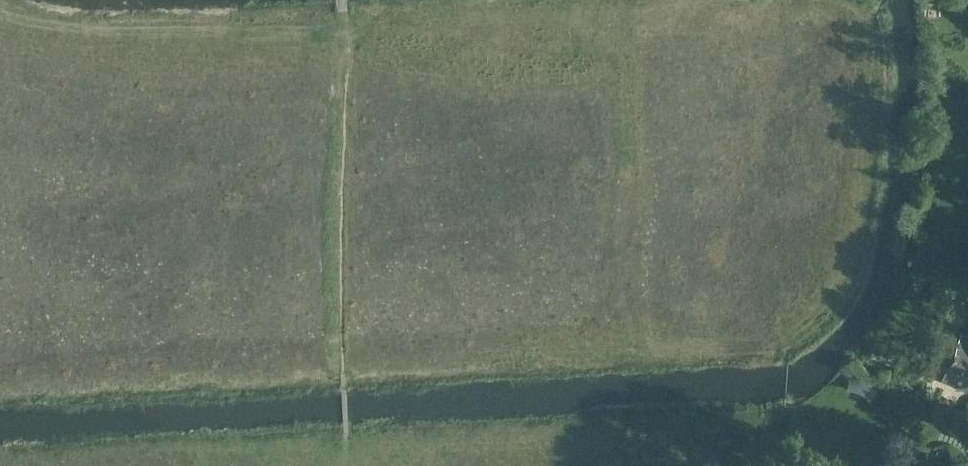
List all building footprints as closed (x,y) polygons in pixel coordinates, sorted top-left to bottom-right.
[(967,332),(963,330),(942,381),(967,391),(967,330),(967,332)]
